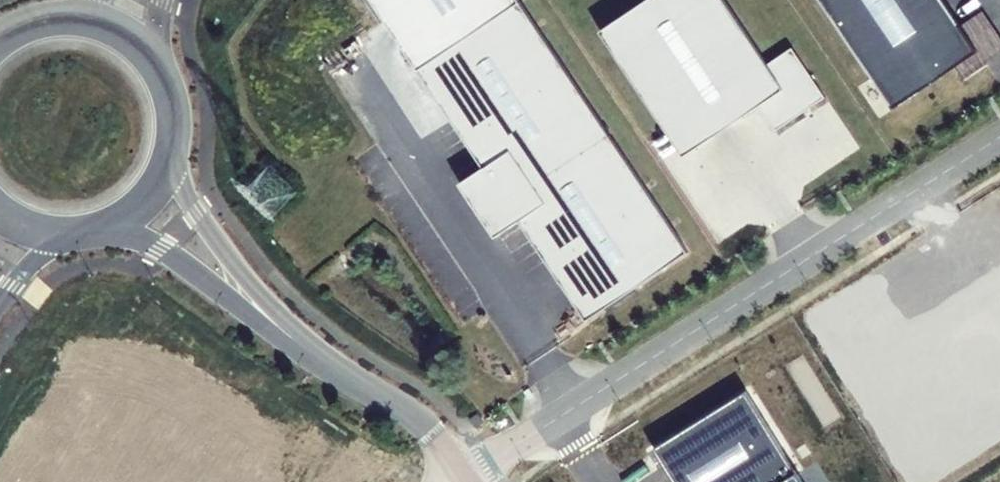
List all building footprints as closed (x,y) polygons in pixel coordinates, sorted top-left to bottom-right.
[(520,2),(519,0),(372,0),(419,70),(520,2)] [(776,131),(826,98),(793,48),(768,64),(725,0),(647,0),(601,31),(684,156),(759,106),(776,131)] [(985,66),(976,54),(978,53),(942,0),(820,0),(894,109),(956,67),(965,79),(985,66)] [(689,252),(520,2),(419,70),(484,167),(460,184),(496,237),(520,220),(587,321),(689,252)] [(985,66),(999,56),(999,35),(984,10),(960,26),(978,53),(976,54),(985,66)] [(674,481),(803,481),(747,391),(653,449),(674,481)] [(469,419),(476,428),(483,422),(478,414),(469,419)]
